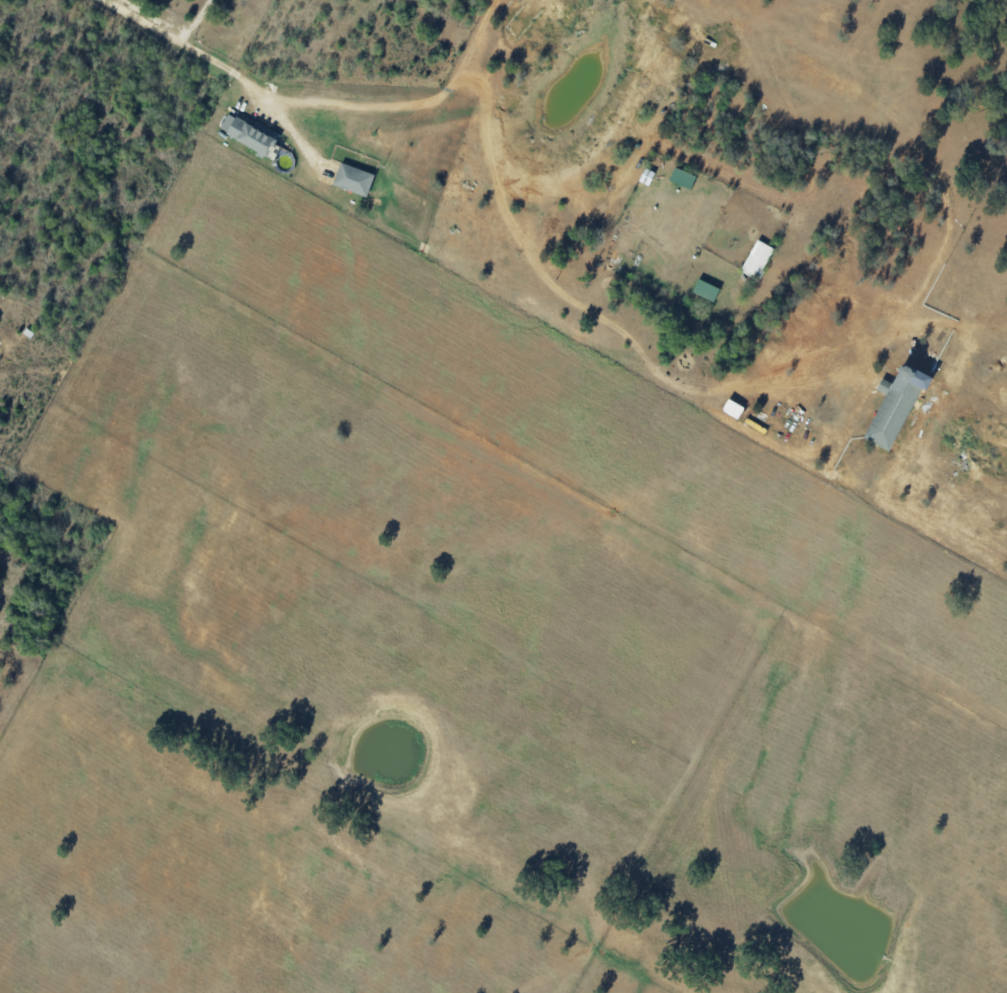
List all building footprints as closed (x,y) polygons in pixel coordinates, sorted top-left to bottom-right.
[(266,155),(277,134),(255,123),(253,125),(227,112),(218,131),(266,155)] [(366,197),(374,175),(341,162),(333,184),(366,197)] [(669,181),(691,189),(696,175),(674,167),(669,181)] [(759,276),(774,248),(757,240),(742,267),(759,276)] [(692,293),(714,302),(719,288),(698,279),(692,293)] [(885,394),(864,438),(891,451),(924,380),(912,375),(914,370),(902,364),(893,383),(882,378),(876,390),(885,394)] [(722,410),(738,419),(744,408),(728,399),(722,410)]
